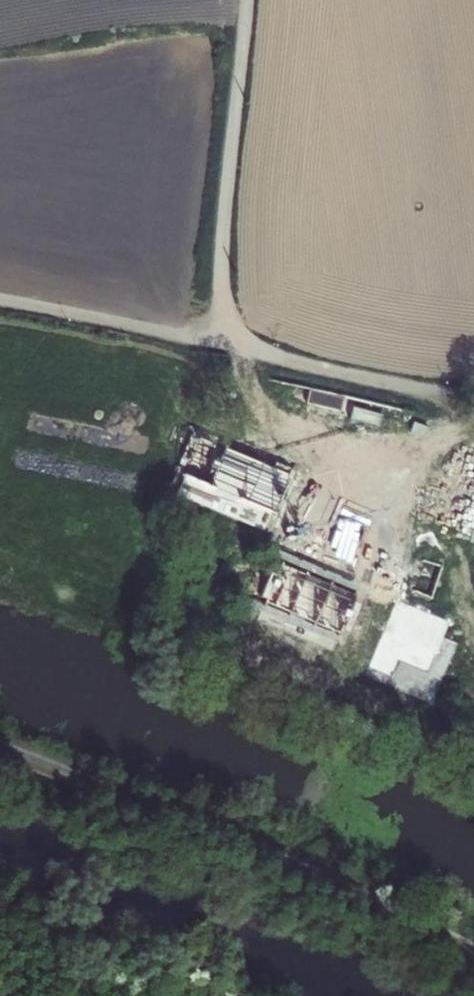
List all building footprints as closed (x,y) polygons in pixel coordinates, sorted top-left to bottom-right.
[(310,400),(313,389),(297,385),(294,397),(310,400)] [(305,419),(404,442),(411,412),(313,389),(310,400),(305,419)] [(473,481),(473,435),(438,422),(422,475),(430,477),(391,592),(395,594),(376,640),(394,646),(416,592),(434,599),(473,481)] [(359,495),(356,504),(367,507),(369,498),(359,495)] [(395,594),(391,592),(307,556),(287,607),(375,644),(376,640),(395,594)]
